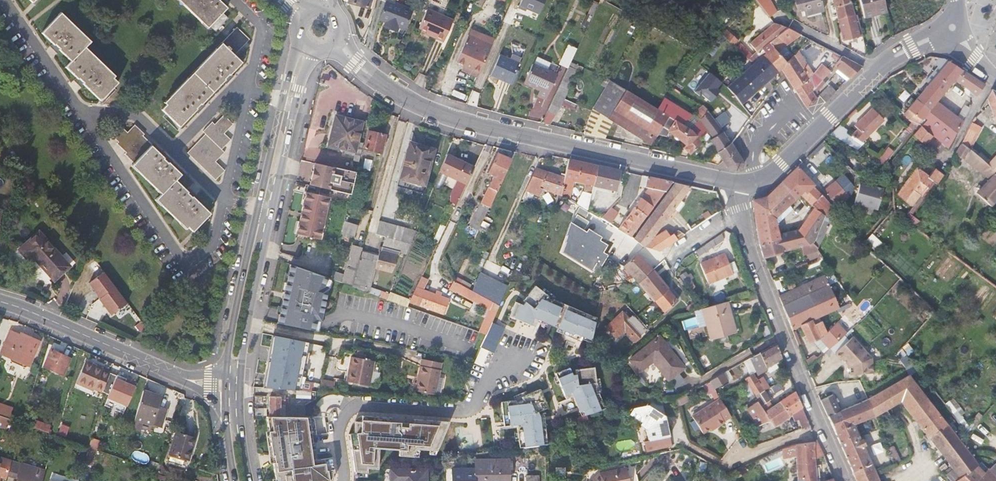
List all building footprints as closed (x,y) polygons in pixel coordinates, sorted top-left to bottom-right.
[(208,27),(210,25),(216,31),(229,17),(223,12),(227,7),(220,0),(180,0),(208,27)] [(348,3),(370,8),(372,0),(349,0),(348,3)] [(388,0),(387,0),(380,20),(386,22),(385,25),(398,29),(399,27),(406,29),(412,9),(388,0)] [(546,0),(522,0),(519,7),(526,11),(527,8),(539,14),(546,0)] [(767,0),(763,0),(759,3),(770,17),(776,11),(767,0)] [(824,11),(821,0),(795,0),(798,11),(804,9),(806,16),(824,11)] [(855,16),(851,0),(833,0),(838,20),(855,16)] [(887,12),(884,0),(861,0),(865,17),(887,12)] [(428,11),(419,30),(435,37),(434,39),(443,43),(453,22),(428,11)] [(83,83),(84,85),(101,100),(118,83),(113,78),(115,76),(85,47),(90,41),(61,13),(42,33),(52,42),(55,44),(56,43),(60,47),(59,49),(60,50),(72,61),(66,67),(76,77),(78,79),(79,78),(84,82),(83,83)] [(860,36),(855,16),(838,20),(844,41),(860,36)] [(762,56),(754,63),(754,64),(768,80),(778,71),(764,55),(766,53),(762,49),(770,42),(778,35),(787,28),(775,23),(769,27),(765,31),(751,43),(762,56)] [(231,74),(232,73),(242,62),(234,55),(250,39),(238,27),(165,102),(167,104),(162,109),(180,127),(196,110),(197,109),(196,107),(201,103),(202,104),(203,103),(224,81),(225,79),(229,74),(231,74)] [(792,43),(800,34),(789,28),(787,28),(778,35),(785,40),(792,43)] [(481,73),(496,39),(471,29),(457,63),(464,66),(481,73)] [(725,31),(722,35),(726,38),(735,46),(740,41),(730,32),(728,34),(725,31)] [(715,52),(726,38),(722,35),(722,34),(711,49),(715,52)] [(775,48),(785,40),(778,35),(770,42),(775,48)] [(58,53),(60,50),(59,49),(60,47),(56,43),(55,44),(52,42),(50,45),(58,53)] [(775,48),(770,42),(762,49),(766,53),(764,55),(778,71),(782,68),(785,65),(787,61),(775,48)] [(741,44),(737,49),(749,60),(753,55),(741,44)] [(576,49),(568,45),(559,65),(567,69),(576,49)] [(802,59),(797,52),(787,61),(785,65),(782,68),(786,74),(798,93),(803,101),(812,91),(823,80),(830,71),(828,69),(823,65),(811,79),(799,62),(802,59)] [(837,59),(839,61),(842,56),(835,52),(833,56),(837,59)] [(501,54),(491,75),(498,78),(499,75),(512,80),(522,59),(512,55),(510,58),(501,54)] [(838,68),(851,78),(863,67),(842,56),(839,61),(836,65),(830,71),(823,80),(825,82),(836,70),(838,68)] [(551,63),(537,57),(534,63),(548,69),(551,63)] [(837,59),(828,69),(830,71),(836,65),(839,61),(837,59)] [(932,81),(904,113),(898,119),(907,128),(911,132),(919,124),(921,125),(942,143),(949,148),(959,127),(960,127),(964,121),(938,101),(956,79),(978,95),(986,85),(966,71),(949,60),(941,70),(932,81)] [(534,63),(525,84),(540,91),(538,96),(547,100),(558,74),(548,69),(534,63)] [(754,64),(754,63),(728,86),(742,103),(768,80),(754,64)] [(481,73),(464,66),(461,72),(478,79),(481,73)] [(579,71),(569,66),(543,123),(551,125),(563,106),(579,71)] [(928,78),(932,81),(941,70),(937,67),(928,78)] [(836,70),(849,80),(851,78),(838,68),(836,70)] [(722,82),(710,72),(695,91),(700,95),(701,94),(711,101),(720,90),(717,88),(722,82)] [(234,76),(232,73),(231,74),(229,74),(225,79),(224,81),(227,84),(234,76)] [(82,87),(84,85),(83,83),(84,82),(79,78),(78,79),(76,77),(74,80),(82,87)] [(657,136),(658,134),(669,116),(659,110),(610,80),(593,110),(587,127),(606,136),(614,121),(609,119),(614,110),(657,136)] [(820,95),(821,96),(826,102),(837,92),(830,85),(820,95)] [(992,89),(987,99),(995,118),(995,92),(992,89)] [(818,98),(812,91),(803,101),(808,108),(818,98)] [(665,99),(659,110),(669,116),(682,124),(692,116),(665,99)] [(206,105),(203,103),(202,104),(201,103),(196,107),(197,109),(196,110),(199,113),(206,105)] [(711,140),(719,153),(731,143),(727,136),(725,133),(721,128),(714,119),(710,113),(704,106),(703,105),(694,113),(697,117),(709,132),(714,138),(711,140)] [(848,131),(840,125),(831,134),(857,150),(863,143),(862,142),(885,119),(873,108),(855,126),(858,130),(852,137),(846,134),(848,131)] [(724,112),(714,119),(721,128),(730,121),(724,112)] [(750,112),(743,122),(746,125),(754,115),(750,112)] [(206,133),(188,152),(216,179),(225,170),(216,161),(225,152),(222,149),(231,139),(225,133),(234,123),(224,114),(215,123),(213,121),(204,131),(206,133)] [(354,160),(360,161),(360,160),(364,143),(358,141),(362,122),(336,116),(329,145),(356,151),(354,160)] [(685,148),(691,154),(703,142),(700,139),(694,132),(685,127),(682,124),(669,116),(658,134),(667,136),(669,132),(679,138),(687,146),(685,148)] [(697,117),(685,127),(694,132),(700,139),(709,132),(697,117)] [(733,127),(727,136),(731,143),(746,125),(743,122),(741,120),(735,128),(733,127)] [(165,158),(163,156),(152,146),(152,144),(143,135),(145,134),(136,124),(128,132),(119,123),(109,132),(119,141),(117,143),(127,152),(125,153),(135,163),(133,165),(162,194),(157,200),(187,229),(189,227),(193,231),(211,214),(195,198),(193,196),(192,197),(187,193),(188,192),(187,191),(176,180),(181,174),(171,164),(169,162),(168,163),(164,159),(165,158)] [(982,128),(972,123),(962,145),(970,149),(977,137),(982,128)] [(935,151),(942,143),(921,125),(914,135),(921,140),(925,144),(934,152),(935,151)] [(899,138),(903,142),(911,132),(907,128),(899,138)] [(386,135),(369,131),(365,149),(381,153),(386,135)] [(977,137),(970,149),(974,153),(982,141),(977,137)] [(723,161),(719,165),(726,167),(740,170),(743,168),(744,163),(731,143),(719,153),(723,161)] [(426,147),(416,144),(413,152),(408,151),(403,170),(406,171),(401,191),(412,194),(414,190),(424,192),(434,153),(425,150),(426,147)] [(995,202),(995,173),(995,172),(987,164),(983,161),(974,153),(970,149),(962,145),(956,154),(965,161),(989,179),(977,193),(992,206),(995,202)] [(12,157),(16,154),(10,146),(6,149),(12,157)] [(983,161),(987,164),(995,155),(995,148),(983,161)] [(859,165),(866,154),(860,151),(854,162),(859,165)] [(475,167),(463,162),(460,160),(447,153),(440,171),(467,184),(475,167)] [(469,226),(479,230),(513,160),(497,153),(488,173),(494,176),(469,226)] [(165,154),(163,156),(165,158),(164,159),(168,163),(169,162),(171,164),(173,162),(165,154)] [(987,164),(995,172),(995,173),(995,155),(987,164)] [(574,181),(594,186),(599,165),(582,161),(570,159),(565,178),(561,196),(569,200),(574,181)] [(887,161),(884,165),(881,168),(885,177),(890,176),(889,163),(887,161)] [(318,163),(312,185),(332,190),(337,168),(318,163)] [(617,191),(621,170),(610,168),(599,165),(594,186),(617,191)] [(816,185),(798,166),(792,172),(783,181),(799,196),(801,194),(812,205),(822,194),(821,194),(814,186),(816,185)] [(897,194),(914,207),(934,181),(935,182),(937,183),(944,174),(943,173),(936,168),(929,176),(917,167),(897,194)] [(357,172),(337,168),(332,190),(351,194),(357,172)] [(543,188),(559,194),(561,196),(565,178),(537,169),(526,191),(539,196),(543,188)] [(650,187),(620,228),(631,236),(673,182),(652,177),(644,175),(641,185),(650,187)] [(809,256),(819,250),(818,248),(830,224),(833,225),(838,213),(834,210),(822,194),(812,205),(814,208),(799,229),(780,234),(776,218),(799,196),(783,181),(767,196),(753,200),(760,243),(781,239),(784,251),(801,246),(803,252),(809,256)] [(825,190),(821,194),(822,194),(834,210),(850,197),(838,181),(835,184),(836,186),(833,188),(830,184),(827,187),(830,190),(827,192),(825,190)] [(924,197),(935,182),(934,181),(914,207),(904,219),(917,229),(922,222),(912,215),(925,198),(924,197)] [(692,186),(676,182),(634,238),(645,246),(647,247),(651,241),(676,208),(680,210),(686,202),(682,199),(692,186)] [(860,182),(854,203),(877,210),(883,189),(867,184),(860,182)] [(189,188),(187,191),(188,192),(187,193),(192,197),(193,196),(195,198),(197,195),(189,188)] [(583,192),(578,204),(582,207),(588,210),(592,194),(583,192)] [(319,244),(328,201),(306,196),(296,239),(319,244)] [(588,210),(582,207),(573,224),(570,234),(569,234),(566,241),(567,241),(564,251),(592,268),(596,261),(601,264),(606,255),(602,252),(606,245),(598,240),(600,237),(588,230),(587,233),(582,230),(588,221),(583,218),(588,210)] [(620,212),(613,207),(603,218),(612,224),(620,212)] [(703,214),(707,220),(712,217),(708,211),(703,214)] [(875,215),(857,236),(861,242),(881,220),(875,215)] [(889,215),(872,234),(865,242),(875,251),(882,243),(878,239),(884,232),(889,223),(893,218),(889,215)] [(416,230),(380,220),(376,234),(386,237),(411,244),(416,230)] [(357,225),(345,221),(339,244),(351,247),(357,225)] [(647,247),(661,251),(678,240),(674,234),(670,237),(665,230),(651,241),(647,247)] [(40,231),(19,249),(31,262),(36,258),(54,280),(70,266),(40,231)] [(674,234),(678,240),(686,234),(678,231),(674,234)] [(724,239),(722,234),(697,250),(701,255),(724,239)] [(411,244),(386,237),(383,247),(381,252),(380,251),(379,256),(377,262),(375,269),(391,273),(401,252),(407,253),(411,244)] [(764,256),(784,251),(781,239),(760,243),(764,256)] [(353,245),(342,282),(350,285),(353,286),(362,251),(363,248),(353,245)] [(819,250),(809,256),(818,262),(823,258),(823,257),(819,253),(819,250)] [(374,255),(362,251),(353,286),(370,292),(371,288),(366,286),(370,270),(375,272),(377,262),(372,261),(374,255)] [(624,266),(639,282),(653,270),(638,253),(624,266)] [(710,284),(732,274),(738,272),(734,262),(728,264),(725,254),(701,263),(710,284)] [(808,264),(805,257),(791,263),(794,270),(808,264)] [(342,282),(291,264),(278,323),(331,334),(334,320),(312,316),(316,295),(347,301),(350,285),(342,282)] [(639,282),(655,300),(668,288),(653,270),(639,282)] [(105,272),(90,283),(101,298),(116,287),(105,272)] [(694,283),(686,272),(680,276),(688,287),(694,283)] [(503,285),(481,273),(473,291),(478,294),(493,302),(494,302),(503,285)] [(825,276),(808,284),(812,292),(829,285),(825,276)] [(586,279),(582,286),(591,291),(595,285),(586,279)] [(839,307),(835,299),(829,285),(812,292),(808,284),(808,283),(797,288),(793,290),(779,296),(792,329),(800,325),(812,320),(839,307)] [(406,290),(394,285),(388,299),(408,306),(410,299),(403,297),(406,290)] [(526,302),(523,305),(517,302),(510,316),(536,327),(538,322),(541,324),(542,320),(554,326),(556,322),(560,324),(557,331),(582,342),(583,339),(592,342),(597,317),(591,316),(592,315),(554,299),(554,301),(548,297),(549,295),(537,285),(524,301),(526,302)] [(638,285),(631,290),(637,298),(643,294),(638,285)] [(116,287),(101,298),(100,299),(112,314),(128,302),(116,287)] [(435,293),(417,287),(410,302),(444,314),(450,298),(441,295),(435,293)] [(388,299),(390,294),(383,291),(372,288),(371,288),(370,292),(388,299)] [(668,288),(655,300),(665,312),(679,300),(668,288)] [(475,298),(491,306),(493,302),(478,294),(475,298)] [(491,306),(480,332),(487,335),(493,322),(500,305),(494,302),(493,302),(491,306)] [(737,333),(727,302),(702,309),(712,340),(719,337),(721,342),(728,340),(727,335),(737,333)] [(643,334),(623,312),(607,327),(617,338),(625,330),(635,341),(643,334)] [(827,333),(821,321),(815,324),(812,320),(800,325),(804,332),(805,336),(808,343),(820,338),(829,350),(837,342),(848,332),(838,322),(827,333)] [(506,328),(493,322),(487,335),(482,347),(495,353),(506,328)] [(24,367),(29,366),(40,341),(20,333),(19,334),(10,331),(0,353),(17,361),(19,365),(24,367)] [(685,368),(660,336),(631,359),(640,371),(653,361),(669,380),(685,368)] [(853,336),(835,353),(841,359),(844,357),(850,363),(851,374),(873,372),(872,362),(868,353),(853,336)] [(771,364),(782,356),(777,343),(775,344),(760,352),(768,366),(771,364)] [(483,368),(489,352),(480,349),(474,364),(483,368)] [(51,351),(44,366),(62,373),(69,358),(51,351)] [(760,352),(750,358),(757,372),(768,366),(760,352)] [(771,364),(772,367),(784,360),(782,356),(771,364)] [(375,361),(353,357),(348,382),(370,387),(375,361)] [(443,362),(423,358),(417,390),(436,394),(443,362)] [(103,391),(111,373),(102,369),(103,368),(87,360),(77,382),(93,390),(94,388),(103,391)] [(288,386),(287,389),(311,391),(311,385),(295,383),(296,362),(274,360),(272,385),(288,386)] [(598,386),(596,367),(576,369),(577,374),(573,375),(570,367),(556,373),(567,399),(568,399),(569,402),(573,400),(571,397),(575,396),(581,412),(584,411),(586,415),(599,413),(606,409),(600,393),(597,393),(596,386),(598,386)] [(118,376),(111,373),(103,391),(105,392),(110,394),(111,392),(130,400),(136,386),(125,381),(126,378),(118,375),(118,376)] [(727,379),(724,373),(712,380),(717,388),(728,381),(727,379)] [(753,373),(745,378),(747,381),(750,386),(758,382),(758,381),(753,373)] [(989,469),(982,463),(979,465),(950,426),(910,375),(868,399),(875,416),(882,412),(901,401),(953,469),(947,474),(952,480),(995,480),(995,463),(989,469)] [(45,387),(48,379),(39,377),(37,385),(45,387)] [(322,379),(320,392),(335,393),(336,380),(322,379)] [(764,391),(758,382),(750,386),(756,395),(764,391)] [(775,397),(770,387),(769,388),(764,391),(756,395),(759,400),(767,411),(773,407),(769,400),(775,397)] [(520,447),(548,444),(544,415),(540,415),(539,412),(549,408),(541,389),(522,397),(524,400),(517,402),(516,400),(502,402),(504,413),(505,426),(514,425),(514,428),(518,427),(520,447)] [(161,395),(144,390),(135,420),(143,422),(162,427),(167,408),(158,405),(161,395)] [(796,391),(780,402),(790,415),(802,407),(796,391)] [(854,425),(875,416),(868,399),(841,411),(833,395),(822,400),(857,480),(875,473),(854,425)] [(270,397),(270,417),(305,417),(305,409),(285,408),(285,397),(270,397)] [(732,418),(721,400),(696,415),(706,432),(713,428),(717,426),(718,428),(726,423),(725,422),(732,418)] [(774,426),(790,415),(780,402),(773,407),(767,411),(759,400),(749,406),(760,423),(771,421),(774,426)] [(673,435),(669,415),(654,401),(639,405),(635,411),(646,421),(644,423),(650,428),(652,440),(648,440),(649,448),(674,443),(673,435)] [(7,418),(9,411),(0,408),(0,415),(7,418)] [(362,422),(355,421),(355,434),(350,434),(355,472),(368,473),(368,468),(379,469),(380,449),(400,450),(400,456),(414,457),(414,453),(418,449),(438,451),(438,448),(450,422),(415,419),(414,424),(391,422),(392,418),(362,416),(362,422)] [(266,417),(275,479),(277,479),(278,480),(325,480),(335,473),(333,458),(313,461),(311,444),(313,443),(310,417),(305,417),(270,417),(266,417)] [(36,420),(33,427),(48,432),(50,426),(36,420)] [(176,431),(169,455),(189,461),(196,437),(176,431)] [(820,472),(816,472),(814,456),(824,456),(821,450),(817,441),(814,442),(796,444),(797,456),(799,480),(804,480),(821,480),(820,472)] [(796,444),(781,450),(783,459),(797,456),(796,444)] [(91,464),(95,449),(89,447),(85,462),(91,464)] [(1,477),(6,478),(7,475),(12,460),(1,457),(0,461),(0,480),(1,477)] [(768,470),(780,465),(777,458),(765,464),(768,470)] [(476,459),(476,480),(510,480),(510,459),(476,459)] [(12,460),(7,475),(17,478),(16,480),(42,480),(45,470),(12,460)] [(153,461),(150,469),(158,472),(161,463),(153,461)] [(596,474),(583,480),(626,480),(623,468),(596,474)] [(427,469),(391,469),(391,480),(427,480),(427,469)] [(875,473),(857,480),(858,480),(879,480),(875,473)]
